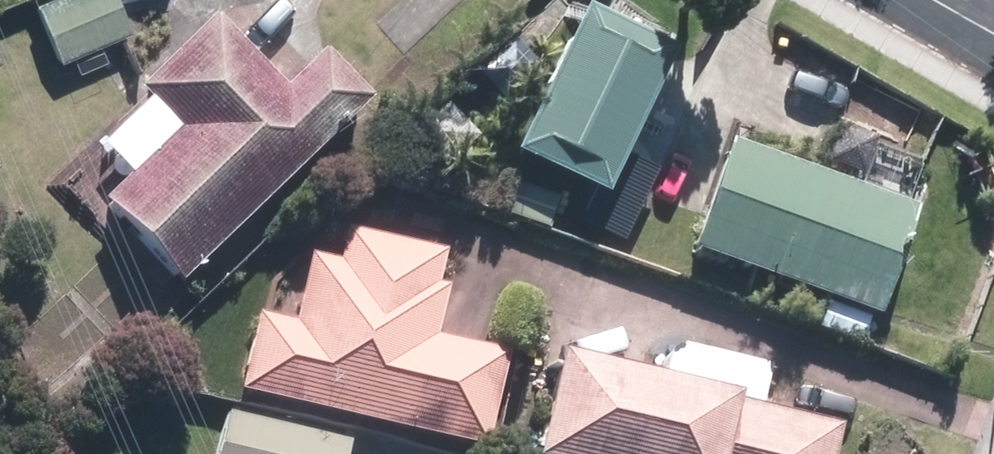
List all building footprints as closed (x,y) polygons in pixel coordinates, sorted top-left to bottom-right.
[(126,37),(111,0),(33,0),(21,5),(48,68),(126,37)] [(90,162),(58,195),(164,298),(359,101),(312,55),(274,94),(197,20),(124,96),(134,106),(85,157),(90,162)] [(582,212),(643,64),(551,26),(490,174),(582,212)] [(670,261),(864,320),(897,214),(702,155),(670,261)] [(292,255),(277,321),(248,314),(231,397),(478,451),(499,353),(421,337),(439,254),(336,231),(329,263),(292,255)] [(816,308),(808,330),(852,346),(860,323),(816,308)] [(654,342),(642,389),(747,415),(759,368),(654,342)] [(747,415),(642,389),(530,360),(507,453),(823,453),(828,436),(747,415)] [(340,446),(217,415),(207,453),(338,453),(340,446)]
